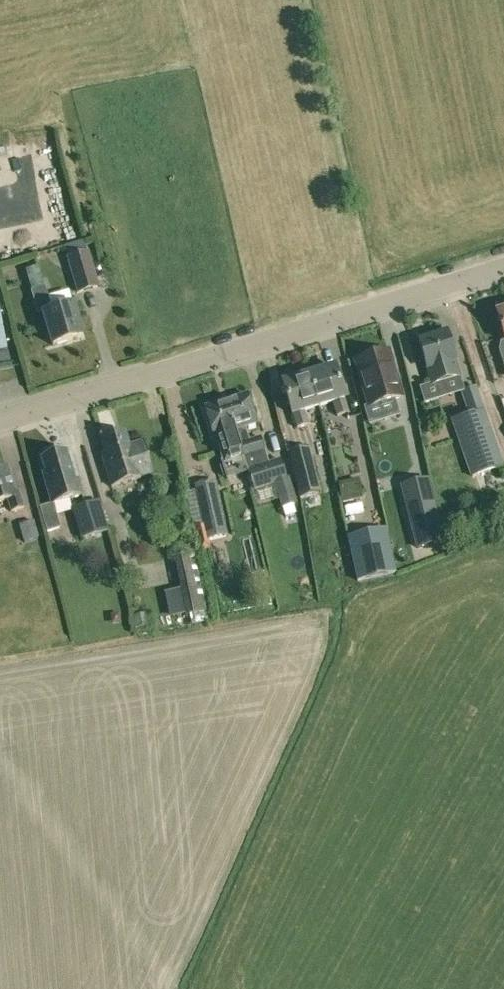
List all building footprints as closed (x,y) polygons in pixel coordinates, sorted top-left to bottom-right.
[(63,248),(77,294),(99,287),(89,250),(85,251),(82,242),(63,248)] [(31,291),(44,287),(38,266),(25,269),(31,291)] [(42,312),(43,313),(52,346),(83,337),(73,304),(71,305),(52,311),(48,299),(44,287),(31,291),(37,313),(42,312)] [(459,376),(446,333),(419,341),(432,384),(459,376)] [(388,351),(356,361),(369,407),(402,397),(388,351)] [(335,367),(309,375),(318,406),(332,402),(337,416),(349,412),(344,398),(335,367)] [(318,406),(309,375),(283,383),(292,414),(293,414),(297,428),(308,425),(304,411),(318,406)] [(461,392),(468,413),(451,419),(472,477),(503,465),(476,386),(461,392)] [(235,432),(248,472),(254,490),(274,484),(282,510),(297,505),(289,479),(287,479),(281,459),(268,463),(260,437),(250,441),(246,429),(256,426),(247,394),(225,401),(235,432)] [(248,472),(235,432),(225,401),(205,407),(215,439),(216,439),(223,462),(221,462),(227,480),(248,472)] [(113,487),(152,474),(141,441),(127,446),(123,432),(103,439),(107,452),(102,454),(113,487)] [(321,495),(310,447),(288,452),(300,501),(321,495)] [(77,479),(72,480),(64,451),(43,457),(47,472),(42,473),(51,504),(82,496),(77,479)] [(8,500),(12,511),(23,508),(18,492),(14,493),(6,467),(0,469),(0,502),(8,500)] [(416,548),(444,541),(429,477),(400,485),(416,548)] [(361,493),(358,478),(336,483),(340,498),(361,493)] [(225,521),(216,485),(215,480),(195,485),(196,490),(188,492),(196,528),(225,521)] [(108,531),(100,501),(72,509),(81,539),(108,531)] [(19,525),(24,542),(38,537),(33,521),(19,525)] [(348,537),(357,581),(395,573),(385,529),(348,537)] [(199,551),(174,557),(180,588),(164,592),(170,617),(186,614),(186,618),(211,612),(199,551)] [(149,626),(147,615),(134,617),(136,628),(149,626)]
